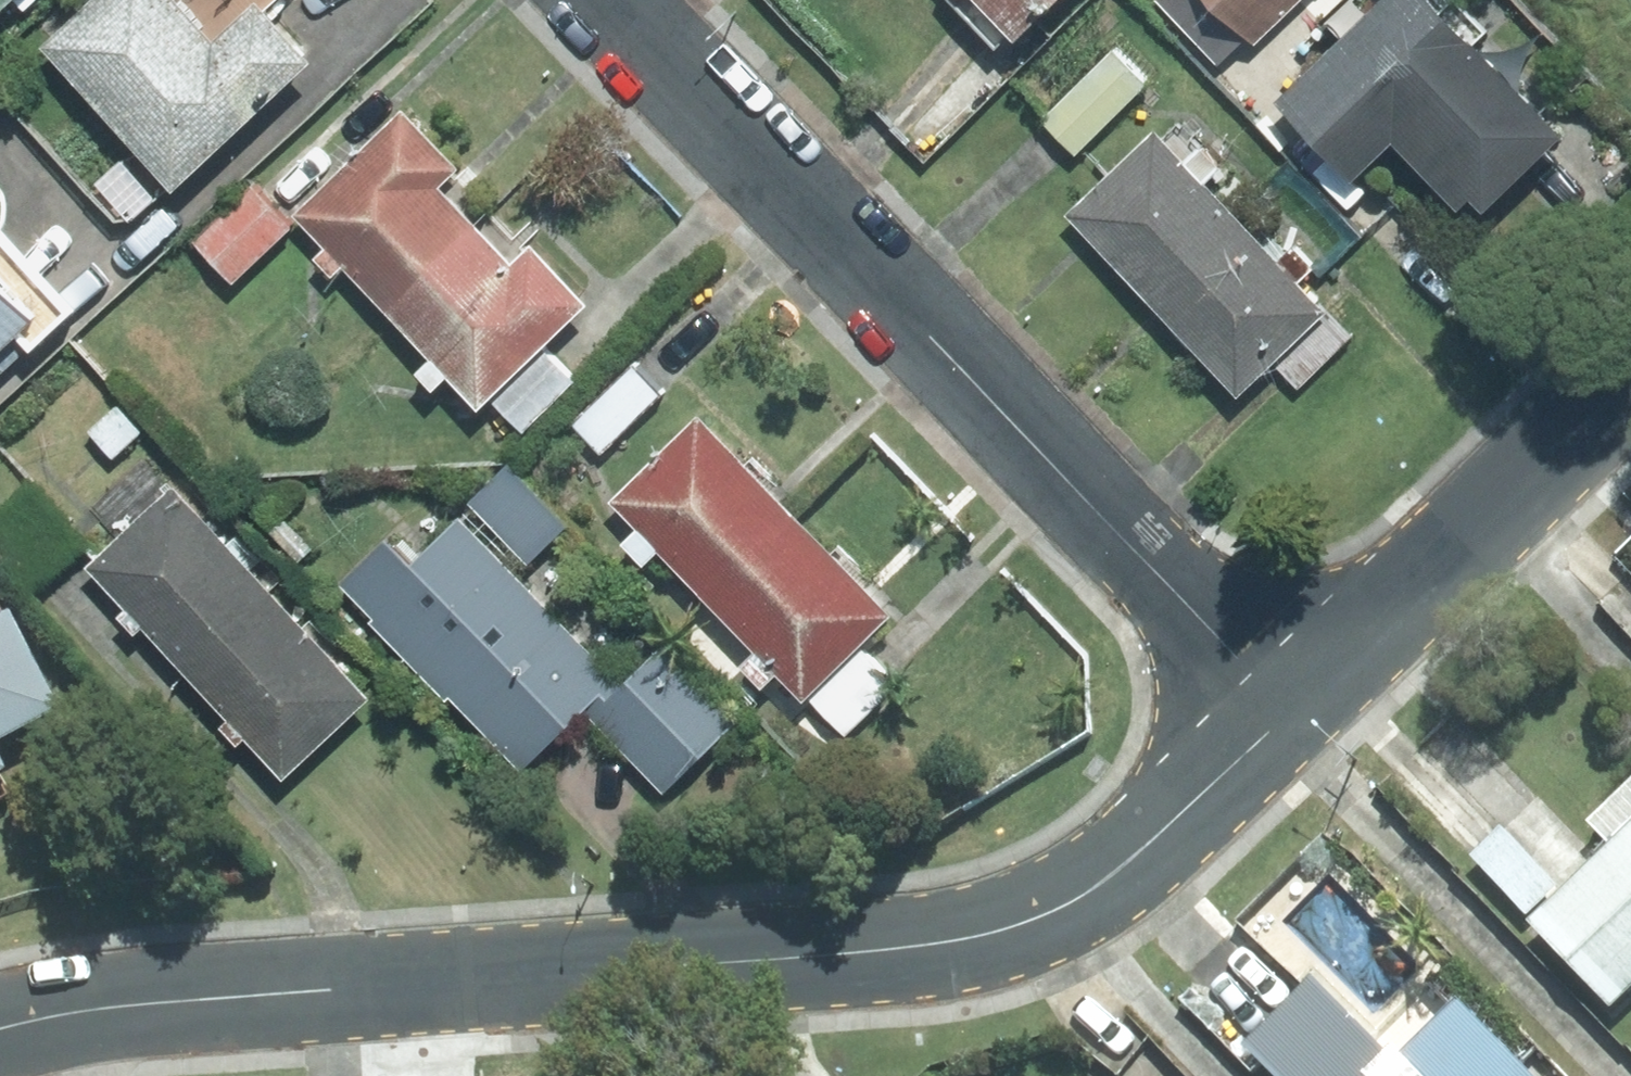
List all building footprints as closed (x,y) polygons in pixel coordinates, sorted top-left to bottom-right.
[(171,0),(92,0),(40,48),(171,189),(305,65),(251,7),(211,44),(171,0)] [(994,47),(1006,35),(1012,41),(1055,0),(948,0),(994,47)] [(1217,65),(1248,36),(1213,0),(1155,0),(1217,65)] [(1298,0),(1213,0),(1248,36),(1254,42),(1298,0)] [(1456,209),(1467,198),(1481,213),(1558,137),(1425,0),(1380,0),(1272,103),(1350,183),(1391,143),(1456,209)] [(1147,83),(1112,48),(1039,121),(1074,155),(1147,83)] [(383,313),(473,227),(435,187),(453,170),(400,115),(294,217),(325,248),(313,260),(332,279),(341,270),(383,313)] [(1233,218),(1152,133),(1063,215),(1145,302),(1233,218)] [(291,227),(251,185),(192,240),(231,282),(291,227)] [(1272,363),(1324,312),(1233,218),(1145,302),(1236,396),(1272,363)] [(72,311),(0,227),(0,374),(72,311)] [(511,266),(473,227),(383,313),(428,361),(415,374),(430,391),(445,377),(476,409),(585,306),(529,248),(511,266)] [(1272,363),(1297,389),(1349,338),(1324,312),(1272,363)] [(571,384),(543,355),(493,404),(521,433),(571,384)] [(571,426),(599,455),(660,396),(631,368),(571,426)] [(138,433),(115,407),(88,432),(111,458),(138,433)] [(705,603),(793,519),(696,420),(609,504),(635,531),(620,545),(641,567),(657,553),(705,603)] [(183,673),(269,593),(146,461),(93,510),(119,538),(87,569),(124,609),(115,617),(133,637),(141,629),(183,673)] [(567,525),(507,465),(408,562),(386,539),(339,585),(372,619),(368,623),(444,701),(447,698),(518,769),(612,677),(513,578),(567,525)] [(860,646),(889,619),(793,519),(705,603),(753,652),(737,667),(760,690),(775,676),(801,703),(807,698),(860,646)] [(280,780),(367,700),(317,647),(325,640),(308,622),(301,628),(269,593),(183,673),(228,720),(218,729),(235,747),(242,740),(280,780)] [(56,709),(7,610),(0,614),(0,737),(56,709)] [(587,714),(662,792),(736,721),(660,643),(587,714)] [(807,698),(844,736),(897,683),(860,646),(807,698)] [(9,795),(0,776),(0,800),(9,795)] [(1585,820),(1610,846),(1533,921),(1610,1000),(1630,980),(1630,776),(1585,820)] [(1556,885),(1500,826),(1470,854),(1526,913),(1556,885)] [(1239,1045),(1271,1075),(1365,1075),(1360,1072),(1389,1043),(1315,969),(1239,1045)] [(1455,999),(1400,1053),(1389,1043),(1360,1072),(1365,1075),(1533,1075),(1455,999)]
